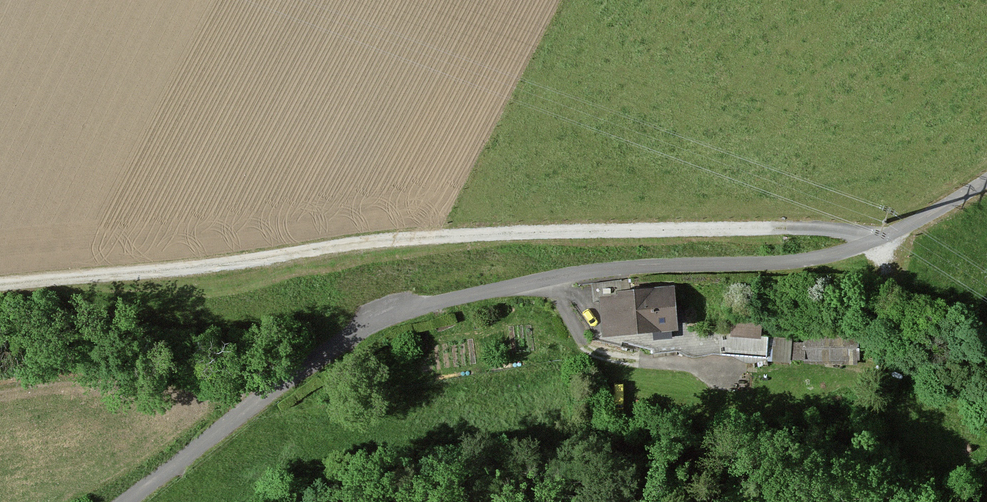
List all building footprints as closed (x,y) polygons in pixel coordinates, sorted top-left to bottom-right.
[(677,282),(601,289),(606,342),(654,337),(682,334),(682,330),(677,282)] [(761,323),(732,321),(731,336),(717,335),(716,356),(766,360),(768,338),(760,337),(761,323)] [(821,342),(804,342),(804,361),(804,364),(852,364),(852,329),(821,329),(821,342)] [(682,334),(654,337),(654,355),(716,356),(717,335),(682,330),(682,334)] [(804,342),(768,338),(766,360),(804,361),(804,342)]
